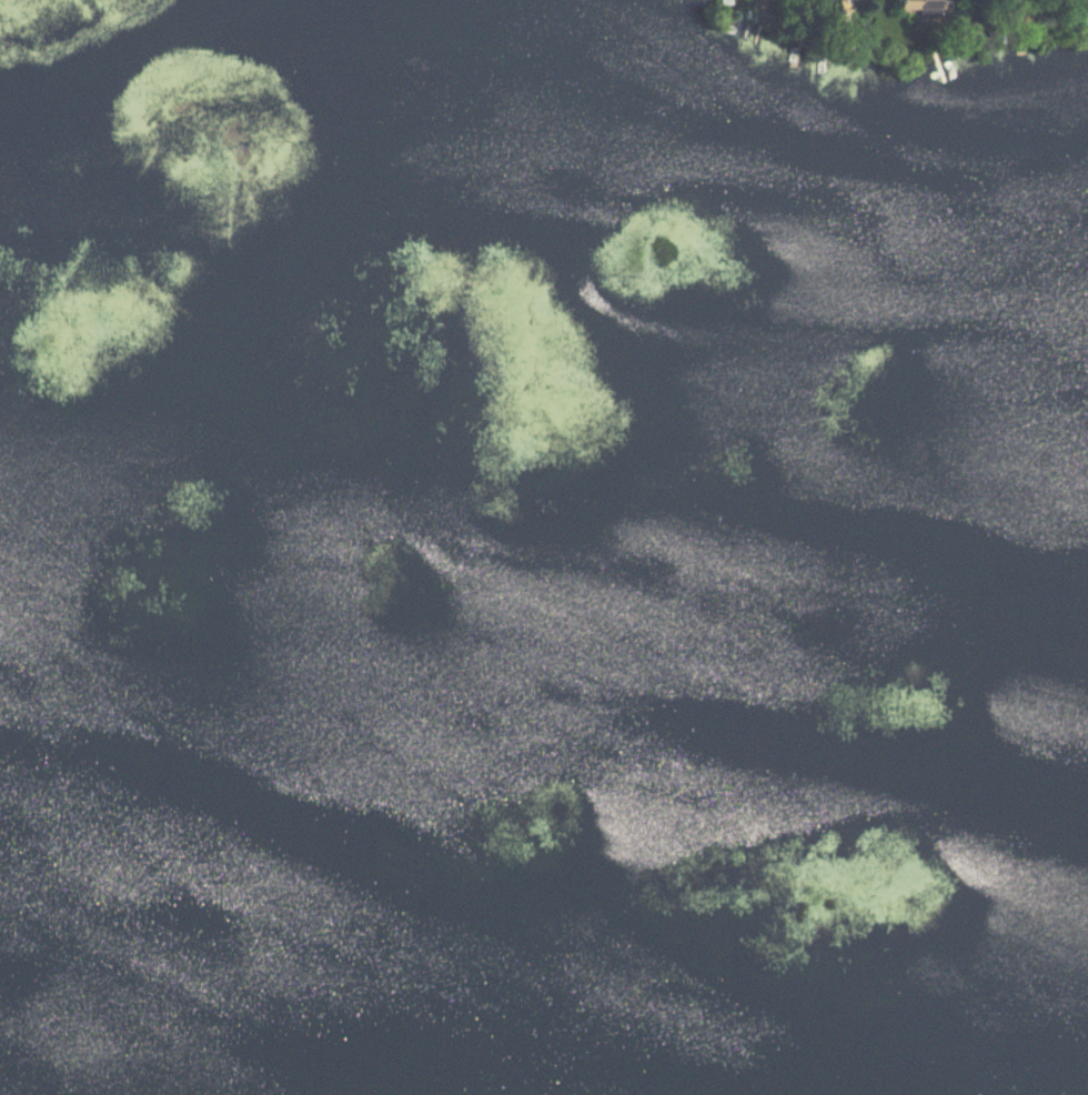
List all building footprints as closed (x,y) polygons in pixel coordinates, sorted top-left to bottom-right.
[(894,15),(932,15),(932,0),(894,0),(894,15)]
